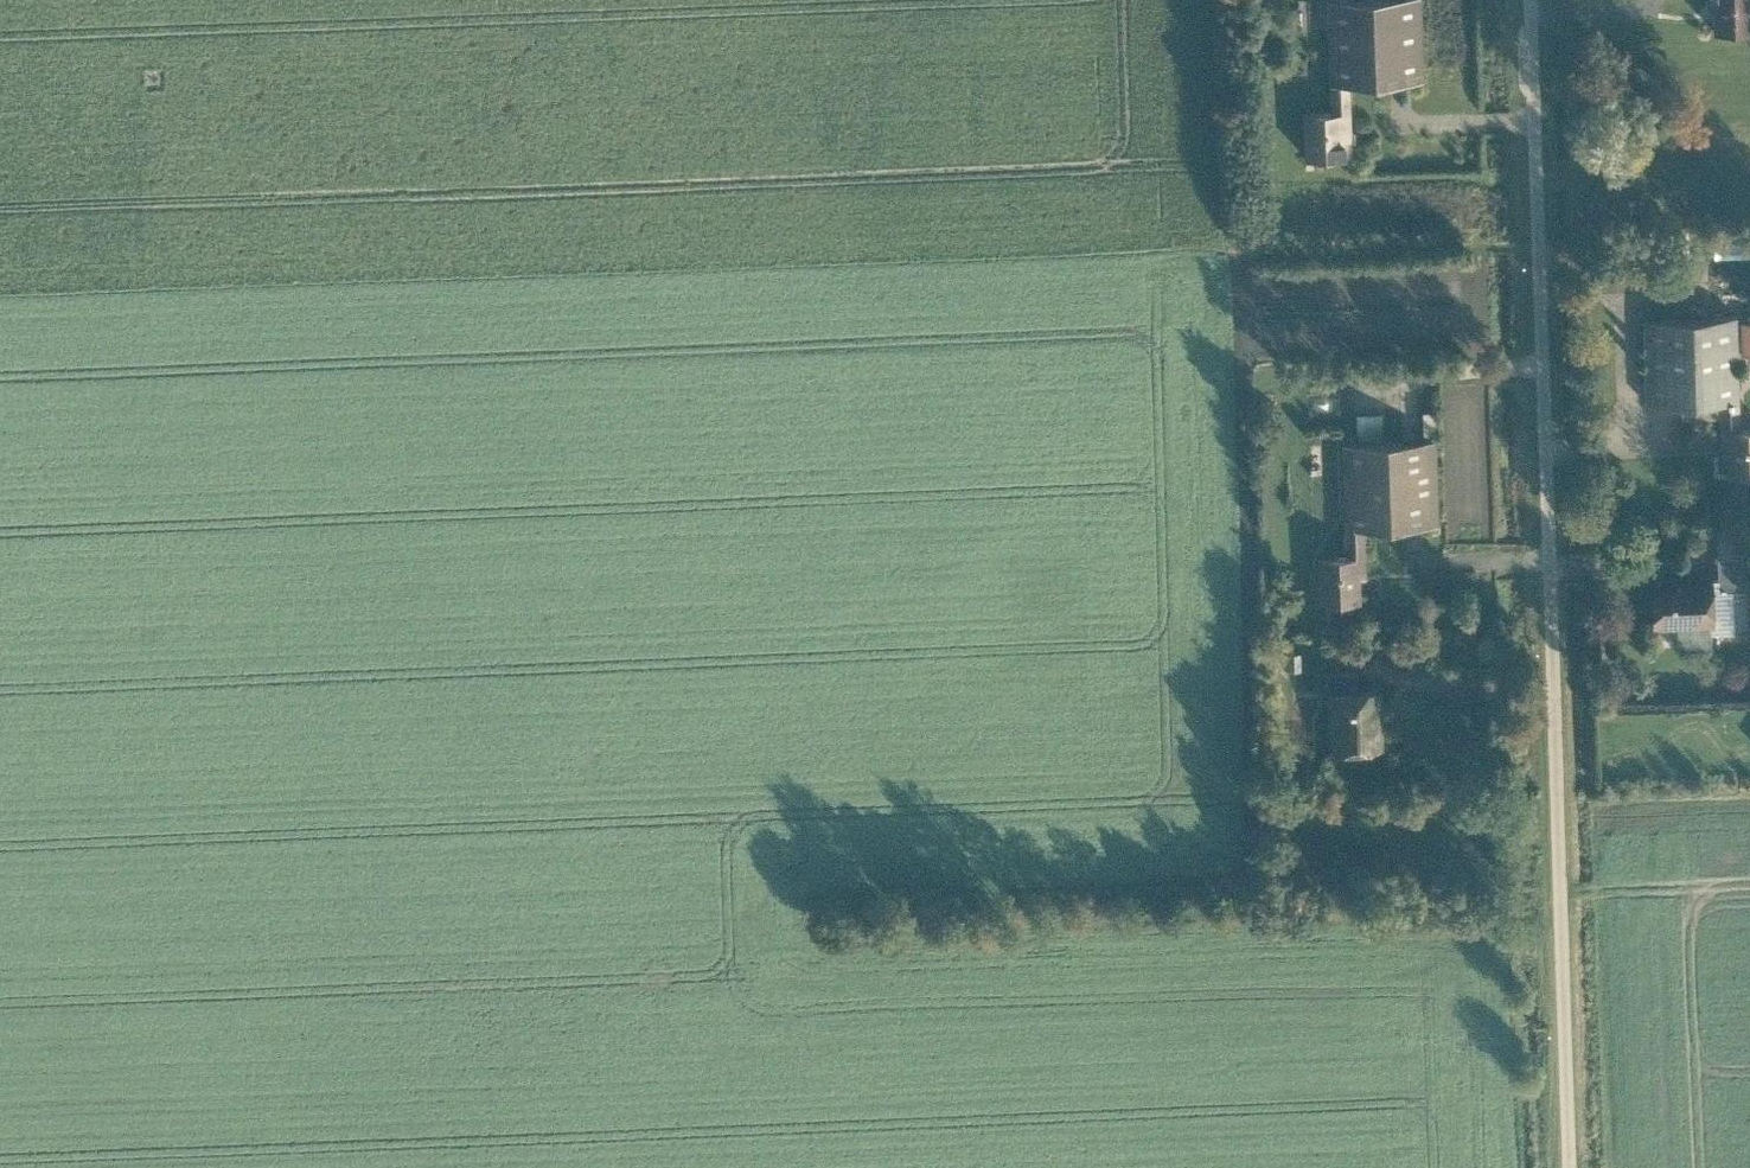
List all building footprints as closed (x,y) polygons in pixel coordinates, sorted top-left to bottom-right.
[(1300,155),(1348,153),(1345,79),(1420,77),(1417,0),(1320,0),(1324,105),(1298,106),(1300,155)] [(1704,31),(1749,30),(1749,0),(1703,0),(1704,31)] [(1711,257),(1749,255),(1749,228),(1711,230),(1711,257)] [(1642,318),(1644,401),(1678,401),(1679,417),(1717,416),(1718,472),(1749,472),(1749,424),(1734,425),(1732,316),(1642,318)] [(1742,321),(1741,357),(1749,357),(1749,321),(1742,321)] [(1314,557),(1316,603),(1365,602),(1363,529),(1439,527),(1436,435),(1379,437),(1379,415),(1358,416),(1359,442),(1337,443),(1340,556),(1314,557)] [(1645,575),(1646,630),(1710,629),(1711,641),(1729,641),(1727,574),(1749,574),(1749,521),(1713,522),(1714,573),(1645,575)] [(1320,691),(1322,750),(1375,748),(1373,689),(1320,691)]
